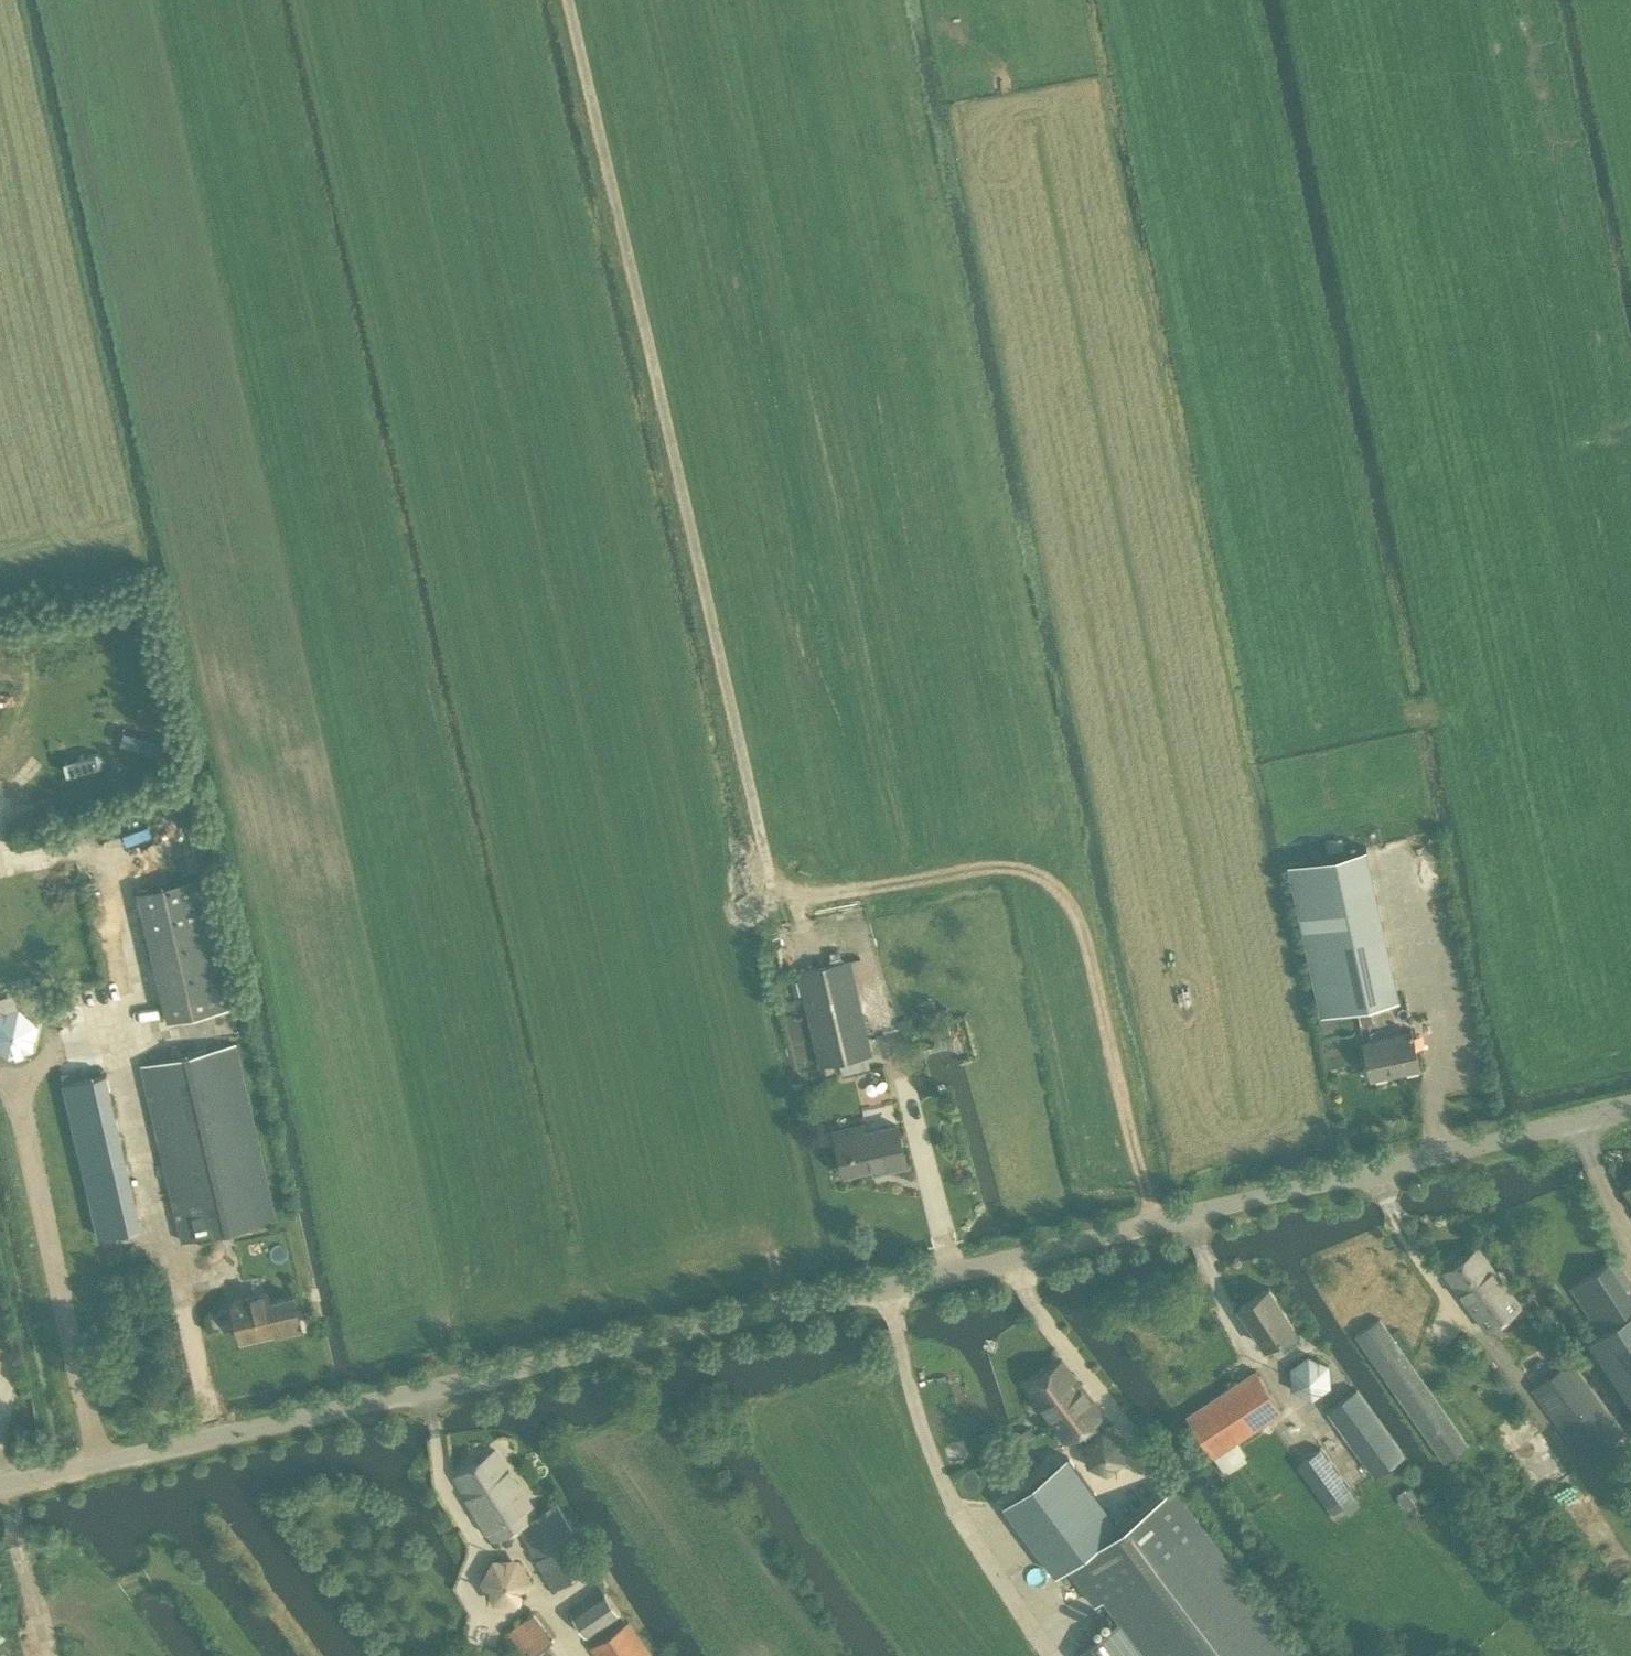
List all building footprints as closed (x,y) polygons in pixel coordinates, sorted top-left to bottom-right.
[(1288,865),(1322,1016),(1399,999),(1366,848),(1288,865)] [(169,1022),(233,1007),(203,876),(139,891),(169,1022)] [(850,960),(799,972),(821,1065),(822,1066),(840,1061),(868,1055),(872,1054),(850,960)] [(1365,1043),(1372,1077),(1420,1067),(1413,1032),(1365,1043)] [(142,1065),(182,1239),(277,1218),(236,1043),(142,1065)] [(142,1225),(107,1074),(64,1084),(99,1235),(142,1225)] [(846,1173),(873,1166),(875,1172),(907,1164),(897,1123),(865,1130),(863,1123),(836,1130),(846,1173)] [(1622,1189),(1630,1202),(1630,1183),(1622,1189)] [(1487,1330),(1520,1305),(1476,1245),(1442,1271),(1487,1330)] [(1608,1263),(1571,1288),(1598,1328),(1630,1306),(1630,1297),(1608,1263)] [(1284,1349),(1301,1339),(1293,1327),(1294,1326),(1268,1287),(1239,1306),(1264,1346),(1277,1338),(1284,1349)] [(242,1338),(275,1330),(276,1334),(301,1329),(293,1294),(264,1301),(263,1293),(234,1299),(242,1338)] [(1594,1338),(1590,1341),(1630,1404),(1630,1314),(1594,1338)] [(1445,1461),(1468,1445),(1379,1318),(1356,1335),(1445,1461)] [(1291,1367),(1293,1388),(1312,1398),(1329,1386),(1327,1365),(1308,1356),(1291,1367)] [(1062,1359),(1026,1386),(1067,1440),(1080,1430),(1089,1441),(1089,1463),(1107,1472),(1124,1459),(1121,1439),(1102,1431),(1100,1433),(1091,1421),(1102,1413),(1062,1359)] [(1585,1460),(1621,1432),(1622,1432),(1570,1361),(1532,1389),(1585,1460)] [(1255,1428),(1282,1411),(1255,1370),(1186,1415),(1212,1456),(1255,1428)] [(1373,1473),(1396,1457),(1403,1452),(1358,1389),(1328,1410),(1373,1473)] [(1359,1504),(1320,1449),(1298,1464),(1338,1520),(1359,1504)] [(553,1587),(591,1566),(555,1504),(531,1518),(514,1488),(519,1485),(495,1450),(454,1477),(485,1531),(491,1528),(496,1537),(517,1525),(553,1587)] [(1055,1573),(1067,1564),(1069,1567),(1121,1528),(1068,1456),(1004,1504),(1055,1573)] [(1173,1489),(1121,1528),(1069,1567),(1097,1603),(1106,1595),(1124,1619),(1076,1655),(1077,1655),(1298,1655),(1173,1489)] [(586,1635),(620,1614),(604,1589),(570,1612),(586,1635)] [(532,1655),(553,1640),(533,1613),(509,1631),(524,1652),(528,1649),(532,1655)] [(628,1621),(590,1646),(597,1655),(651,1655),(628,1621)]
